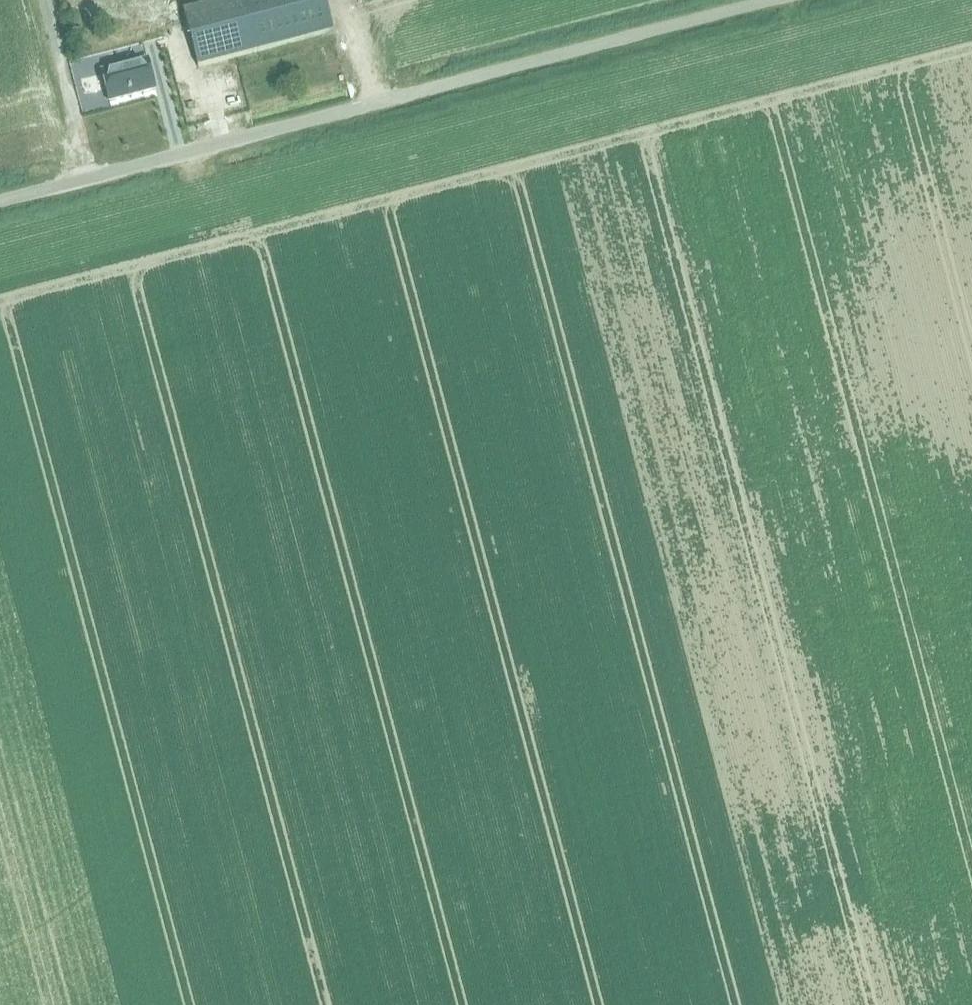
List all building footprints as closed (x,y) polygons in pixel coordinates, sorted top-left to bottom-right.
[(242,0),(232,0),(184,12),(198,67),(256,52),(242,0)] [(256,52),(334,31),(326,0),(242,0),(256,52)] [(155,89),(148,60),(102,72),(109,101),(155,89)]
